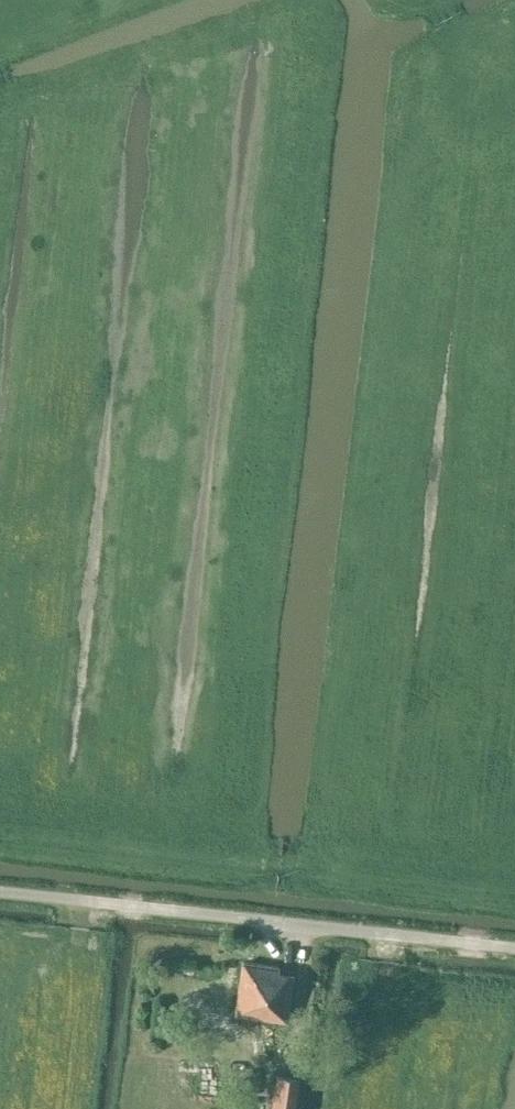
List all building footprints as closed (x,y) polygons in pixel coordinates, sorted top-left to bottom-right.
[(234,1015),(287,1023),(294,974),(276,971),(276,967),(242,961),(238,989),(234,1015)] [(270,1108),(292,1108),(298,1078),(276,1075),(270,1108)]
